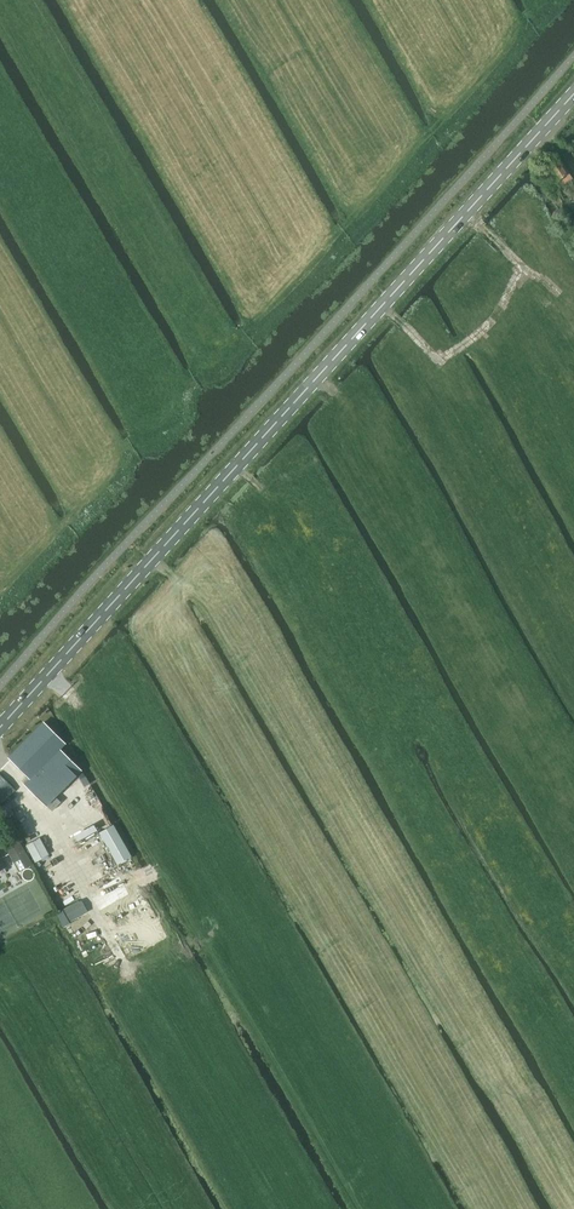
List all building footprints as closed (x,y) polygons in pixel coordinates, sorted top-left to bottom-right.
[(46,804),(80,770),(60,749),(65,744),(43,722),(9,757),(30,778),(25,783),(46,804)] [(14,790),(0,776),(0,803),(14,790)] [(9,808),(6,803),(0,807),(3,812),(9,808)] [(113,824),(99,832),(117,864),(131,856),(113,824)] [(40,837),(25,844),(33,861),(48,854),(40,837)] [(31,864),(20,842),(7,849),(19,871),(31,864)] [(81,900),(55,915),(62,928),(70,923),(69,922),(88,911),(81,900)]
